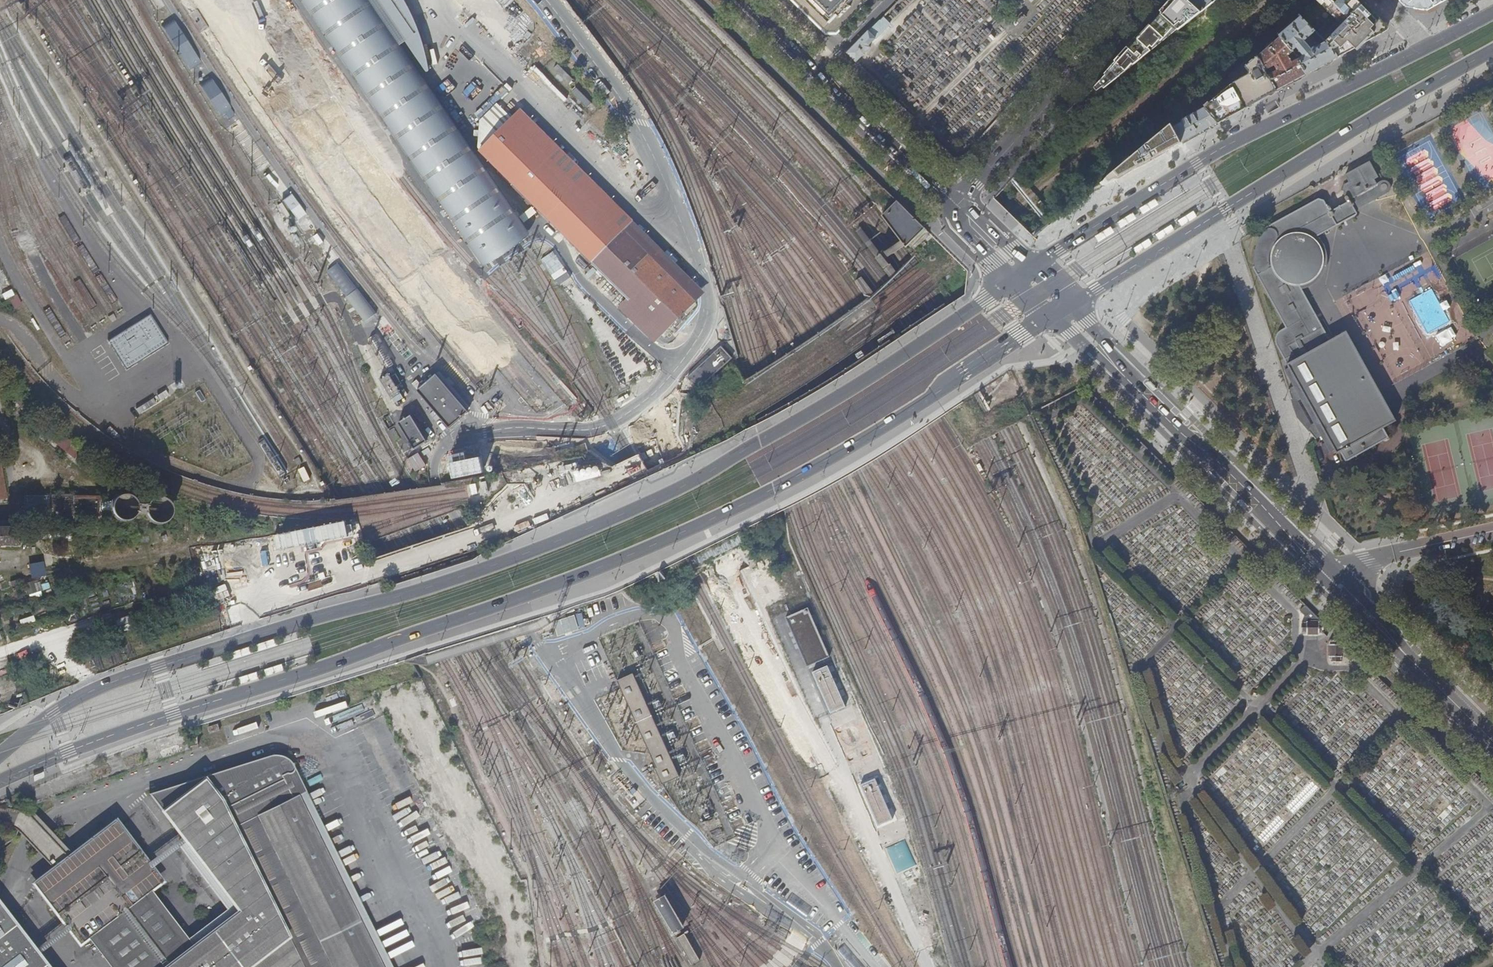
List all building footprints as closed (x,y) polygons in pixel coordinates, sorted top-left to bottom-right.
[(482,265),(495,256),(515,243),(528,234),(400,44),(370,0),(302,0),(482,265)] [(400,44),(404,44),(425,74),(428,73),(423,51),(417,31),(409,13),(402,0),(399,0),(370,0),(400,44)] [(817,23),(827,32),(836,32),(868,0),(794,0),(817,23)] [(1187,0),(1174,0),(1170,4),(1161,14),(1178,29),(1179,30),(1201,12),(1187,0)] [(1201,12),(1217,0),(1187,0),(1201,12)] [(1386,30),(1387,30),(1388,30),(1390,28),(1389,27),(1388,24),(1388,23),(1366,0),(1320,0),(1342,22),(1324,40),(1332,48),(1338,58),(1364,44),(1370,40),(1375,37),(1386,30)] [(1407,7),(1426,10),(1433,6),(1444,0),(1400,0),(1407,7)] [(1015,18),(1020,22),(1027,15),(1022,11),(1015,18)] [(1178,29),(1161,14),(1139,39),(1107,74),(1099,82),(1104,88),(1178,29)] [(1297,47),(1304,55),(1298,59),(1307,75),(1321,67),(1338,58),(1332,48),(1324,40),(1302,16),(1280,35),(1281,36),(1292,50),(1297,47)] [(856,61),(870,47),(867,44),(875,36),(886,25),(880,20),(869,31),(847,52),(856,61)] [(1293,51),(1292,50),(1281,36),(1275,41),(1274,39),(1268,44),(1268,46),(1267,46),(1268,47),(1258,56),(1278,91),(1291,83),(1307,75),(1298,59),(1292,62),(1291,60),(1291,59),(1290,58),(1291,57),(1290,54),(1293,51)] [(188,45),(178,50),(188,68),(198,62),(188,45)] [(553,55),(541,67),(563,89),(575,77),(553,55)] [(1249,74),(1232,84),(1246,108),(1261,100),(1278,91),(1258,56),(1251,62),(1250,60),(1244,65),(1249,71),(1249,74)] [(219,113),(223,111),(219,105),(224,101),(212,82),(202,88),(219,113)] [(576,83),(568,91),(576,99),(585,91),(576,83)] [(1199,99),(1205,107),(1219,123),(1232,116),(1246,108),(1232,84),(1210,104),(1209,103),(1206,105),(1201,97),(1199,99)] [(1200,133),(1219,123),(1205,107),(1184,119),(1183,119),(1182,120),(1181,123),(1173,127),(1182,143),(1200,133)] [(700,294),(515,109),(474,152),(620,301),(612,308),(648,344),(700,294)] [(1094,196),(1182,143),(1173,127),(1092,193),(1094,196)] [(1321,250),(1319,245),(1312,239),(1356,215),(1357,214),(1357,213),(1356,210),(1388,192),(1390,190),(1391,189),(1391,187),(1391,184),(1389,182),(1387,180),(1385,180),(1382,180),(1376,183),(1374,179),(1378,176),(1369,161),(1345,174),(1349,182),(1344,184),(1343,190),(1346,196),(1346,197),(1345,198),(1347,202),(1332,210),(1330,207),(1329,206),(1327,207),(1324,200),(1319,199),(1265,229),(1266,231),(1259,242),(1255,255),(1256,267),(1254,268),(1258,276),(1272,268),(1278,277),(1281,279),(1285,283),(1291,285),(1296,286),(1301,285),(1307,284),(1312,281),(1317,277),(1320,272),(1322,267),(1323,264),(1323,255),(1321,250)] [(1155,199),(1139,209),(1143,215),(1159,205),(1155,199)] [(884,265),(908,247),(920,234),(925,228),(897,200),(884,216),(902,240),(879,258),(884,265)] [(279,204),(275,207),(283,220),(287,217),(279,204)] [(1193,211),(1178,221),(1182,227),(1197,217),(1193,211)] [(1117,223),(1121,229),(1136,219),(1132,213),(1117,223)] [(1171,225),(1155,235),(1159,241),(1175,231),(1171,225)] [(1095,237),(1098,243),(1114,233),(1110,227),(1095,237)] [(1133,249),(1137,255),(1152,245),(1149,239),(1133,249)] [(558,285),(570,277),(554,251),(541,260),(558,285)] [(329,270),(363,320),(373,313),(339,263),(329,270)] [(1323,328),(1301,289),(1301,285),(1296,286),(1291,285),(1285,283),(1281,279),(1278,277),(1272,268),(1258,276),(1286,328),(1281,331),(1280,332),(1278,335),(1276,339),(1277,344),(1285,360),(1294,355),(1289,346),(1323,328)] [(13,307),(20,305),(17,295),(10,298),(13,307)] [(169,344),(150,315),(108,341),(127,370),(169,344)] [(1284,387),(1291,407),(1295,414),(1314,436),(1320,433),(1320,434),(1329,451),(1333,448),(1335,451),(1338,450),(1344,460),(1387,437),(1383,429),(1395,422),(1346,332),(1330,341),(1323,328),(1289,346),(1294,355),(1285,360),(1288,364),(1283,367),(1292,384),(1284,387)] [(1384,389),(1404,377),(1402,375),(1417,365),(1404,344),(1393,351),(1394,352),(1390,354),(1394,362),(1386,367),(1391,374),(1379,381),(1384,389)] [(683,377),(691,387),(696,382),(698,384),(726,361),(717,350),(683,377)] [(391,375),(381,380),(395,404),(396,405),(397,406),(398,407),(399,408),(400,408),(401,408),(402,408),(402,407),(403,406),(403,405),(403,404),(402,402),(405,400),(391,375)] [(415,393),(449,429),(467,412),(435,377),(415,393)] [(166,391),(157,396),(161,401),(169,396),(166,391)] [(205,400),(199,391),(196,393),(202,402),(205,400)] [(156,404),(153,399),(136,409),(140,415),(156,404)] [(424,444),(410,420),(399,426),(413,450),(424,444)] [(62,439),(58,446),(67,451),(71,444),(62,439)] [(409,458),(414,472),(425,468),(420,454),(409,458)] [(311,479),(305,466),(298,469),(304,482),(311,479)] [(8,496),(3,467),(0,468),(0,497),(8,496)] [(144,510),(145,514),(148,518),(152,521),(157,521),(162,521),(166,518),(169,515),(171,510),(171,505),(169,501),(166,497),(162,495),(158,494),(153,495),(149,497),(145,501),(144,505),(144,510)] [(49,495),(25,495),(25,510),(49,510),(49,495)] [(101,512),(101,501),(101,497),(77,497),(77,495),(52,495),(51,519),(73,519),(74,520),(101,520),(101,512)] [(131,519),(134,516),(137,511),(137,507),(135,502),(132,498),(128,496),(123,495),(119,496),(115,499),(112,505),(112,511),(113,515),(117,519),(121,521),(126,521),(131,519)] [(112,505),(115,499),(101,501),(101,512),(112,511),(112,505)] [(13,542),(13,526),(0,525),(0,541),(13,542)] [(44,562),(29,564),(31,578),(46,577),(44,562)] [(1321,620),(1299,599),(1294,605),(1308,619),(1308,622),(1307,622),(1307,623),(1301,623),(1301,633),(1307,633),(1307,634),(1319,634),(1319,633),(1322,633),(1323,634),(1324,633),(1324,632),(1323,631),(1323,624),(1324,623),(1323,622),(1322,622),(1321,620)] [(806,666),(828,657),(807,608),(785,618),(806,666)] [(257,644),(259,650),(276,645),(274,638),(257,644)] [(1364,663),(1341,641),(1341,640),(1341,639),(1340,639),(1339,640),(1332,640),(1331,640),(1330,640),(1330,641),(1331,644),(1330,644),(1330,656),(1331,656),(1331,662),(1341,661),(1341,656),(1346,656),(1359,668),(1364,663)] [(234,658),(251,653),(249,646),(232,652),(234,658)] [(282,663),(265,669),(267,676),(285,670),(282,663)] [(257,671),(240,677),(242,684),(259,678),(257,671)] [(617,680),(621,689),(656,767),(654,768),(662,785),(680,777),(632,673),(617,680)] [(294,760),(292,758),(290,756),(288,755),(286,753),(283,753),(280,752),(275,752),(270,753),(219,769),(150,791),(186,838),(239,908),(193,943),(162,966),(396,966),(294,760)] [(617,773),(611,779),(620,788),(626,782),(617,773)] [(63,860),(33,884),(67,929),(79,945),(88,937),(152,890),(163,881),(151,865),(116,818),(68,856),(63,860)] [(193,943),(152,890),(88,937),(111,966),(162,966),(193,943)] [(653,902),(672,934),(683,928),(664,895),(653,902)] [(39,951),(4,905),(0,900),(0,966),(51,966),(39,951)] [(685,934),(676,939),(692,965),(699,960),(685,934)]
